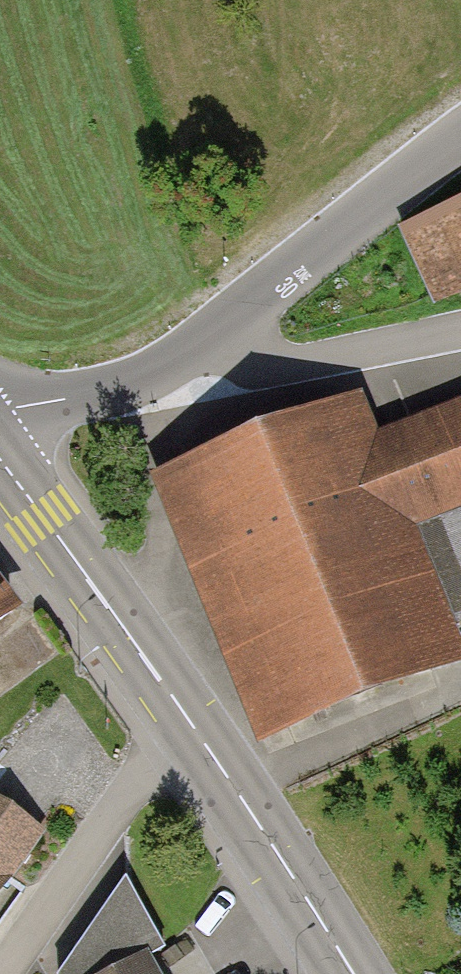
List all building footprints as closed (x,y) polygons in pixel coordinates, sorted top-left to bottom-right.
[(460,251),(460,193),(438,204),(460,251)] [(184,476),(283,728),(460,658),(460,399),(386,428),(375,401),(184,476)] [(12,612),(0,596),(0,620),(12,612)] [(36,832),(0,807),(0,885),(36,832)] [(62,973),(175,973),(125,881),(62,973)]
